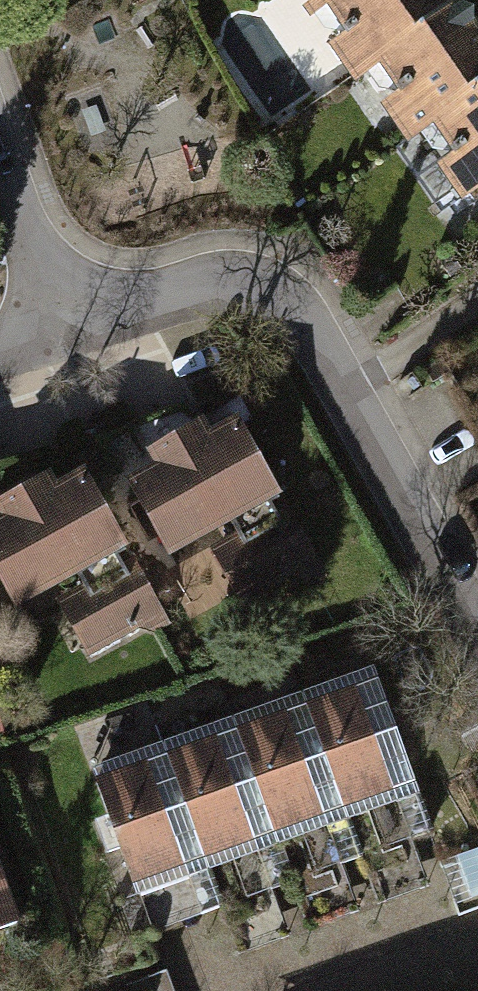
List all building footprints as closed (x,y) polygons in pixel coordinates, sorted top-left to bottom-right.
[(278,20),(317,76),(335,63),(385,137),(413,118),(463,191),(477,181),(477,28),(460,2),(452,8),(446,0),(307,0),(278,20)] [(232,419),(120,474),(159,552),(271,497),(232,419)] [(0,506),(0,606),(113,553),(75,472),(0,506)] [(81,653),(169,621),(152,576),(65,607),(81,653)] [(366,669),(77,781),(126,906),(414,794),(366,669)] [(19,930),(0,875),(0,936),(19,930)]
